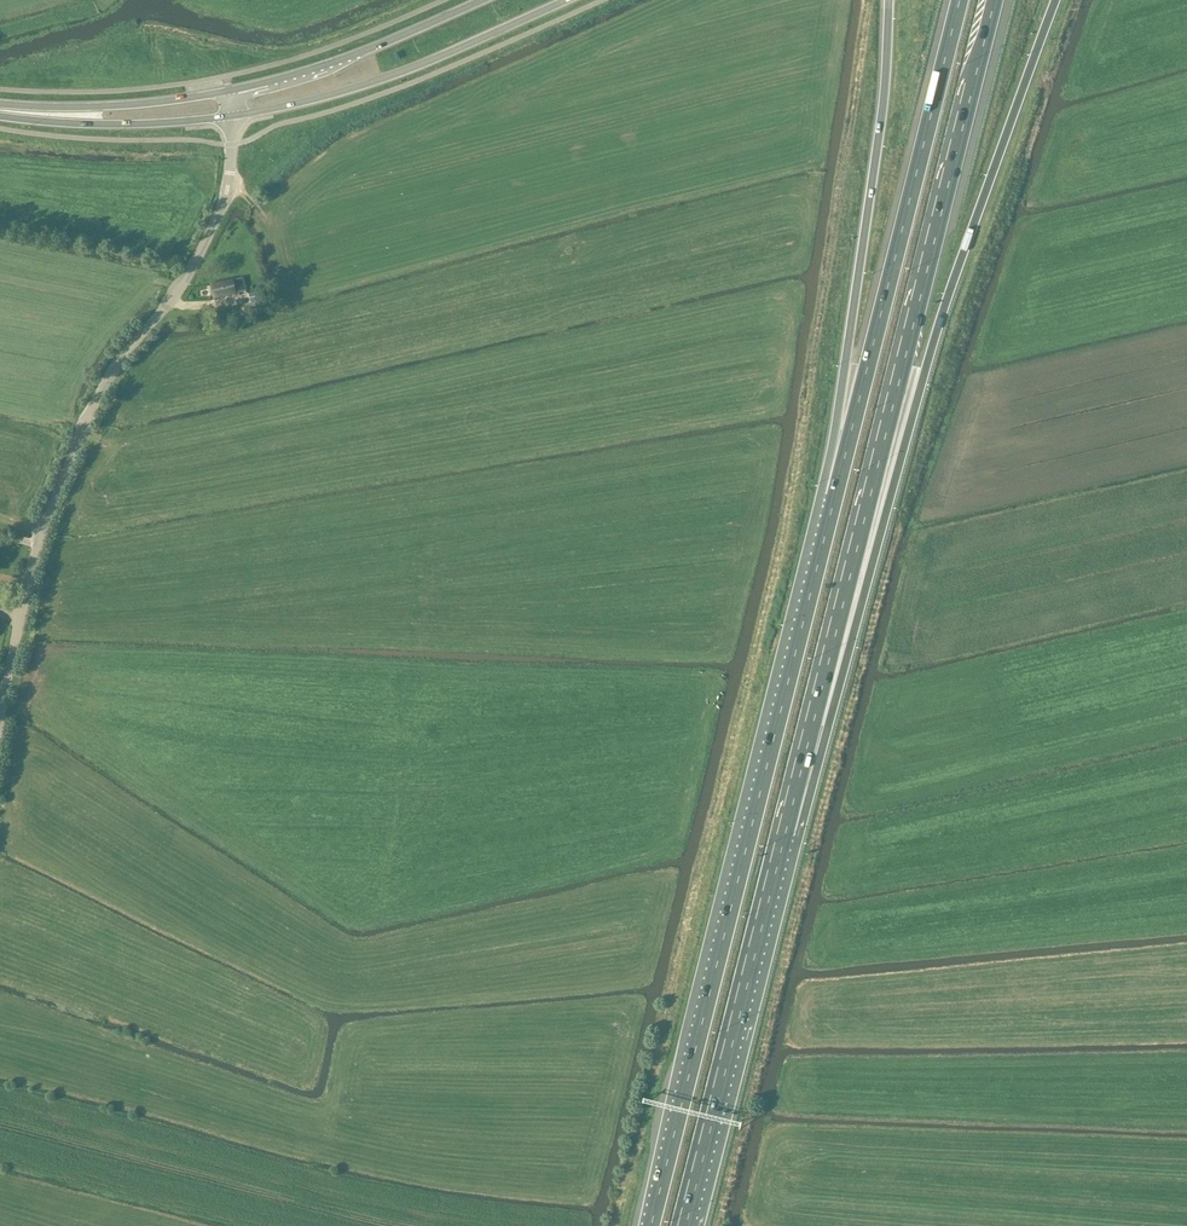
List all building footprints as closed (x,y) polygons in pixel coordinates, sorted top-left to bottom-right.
[(244,277),(233,280),(236,294),(247,291),(244,277)] [(233,280),(233,279),(211,284),(215,299),(236,294),(233,280)] [(263,290),(249,294),(251,303),(255,302),(263,300),(265,299),(263,290)] [(266,306),(265,299),(263,300),(255,302),(256,309),(266,306)]
